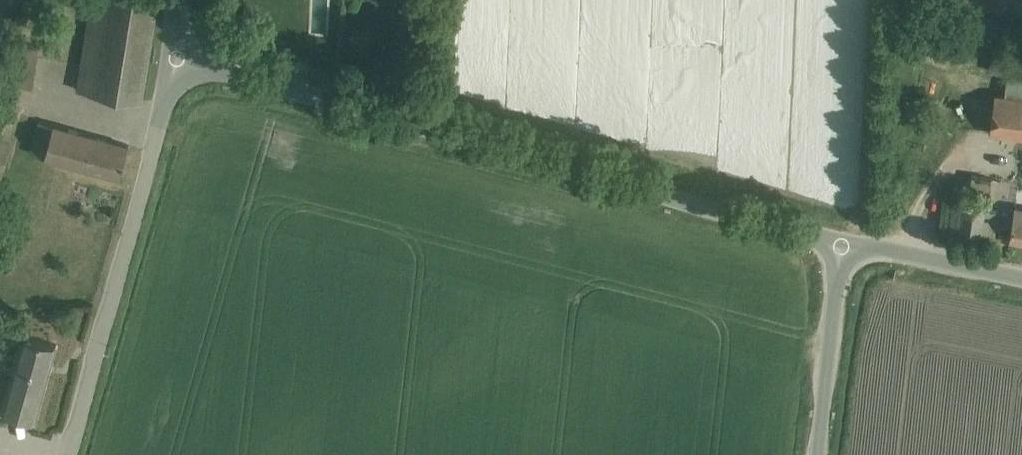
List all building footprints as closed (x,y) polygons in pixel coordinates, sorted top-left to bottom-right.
[(78,89),(141,99),(157,0),(93,0),(78,89)] [(34,86),(39,47),(8,43),(3,82),(34,86)] [(1021,137),(1021,97),(993,94),(989,133),(1021,137)] [(1,182),(19,114),(0,109),(0,182),(1,182)] [(129,145),(109,140),(37,120),(28,152),(101,172),(120,177),(129,145)] [(957,230),(994,236),(998,210),(986,209),(991,178),(971,175),(969,189),(950,186),(949,195),(953,196),(947,234),(956,235),(957,230)] [(1015,205),(1009,238),(1021,241),(1021,206),(1015,205)] [(35,420),(56,344),(23,335),(2,411),(35,420)]
